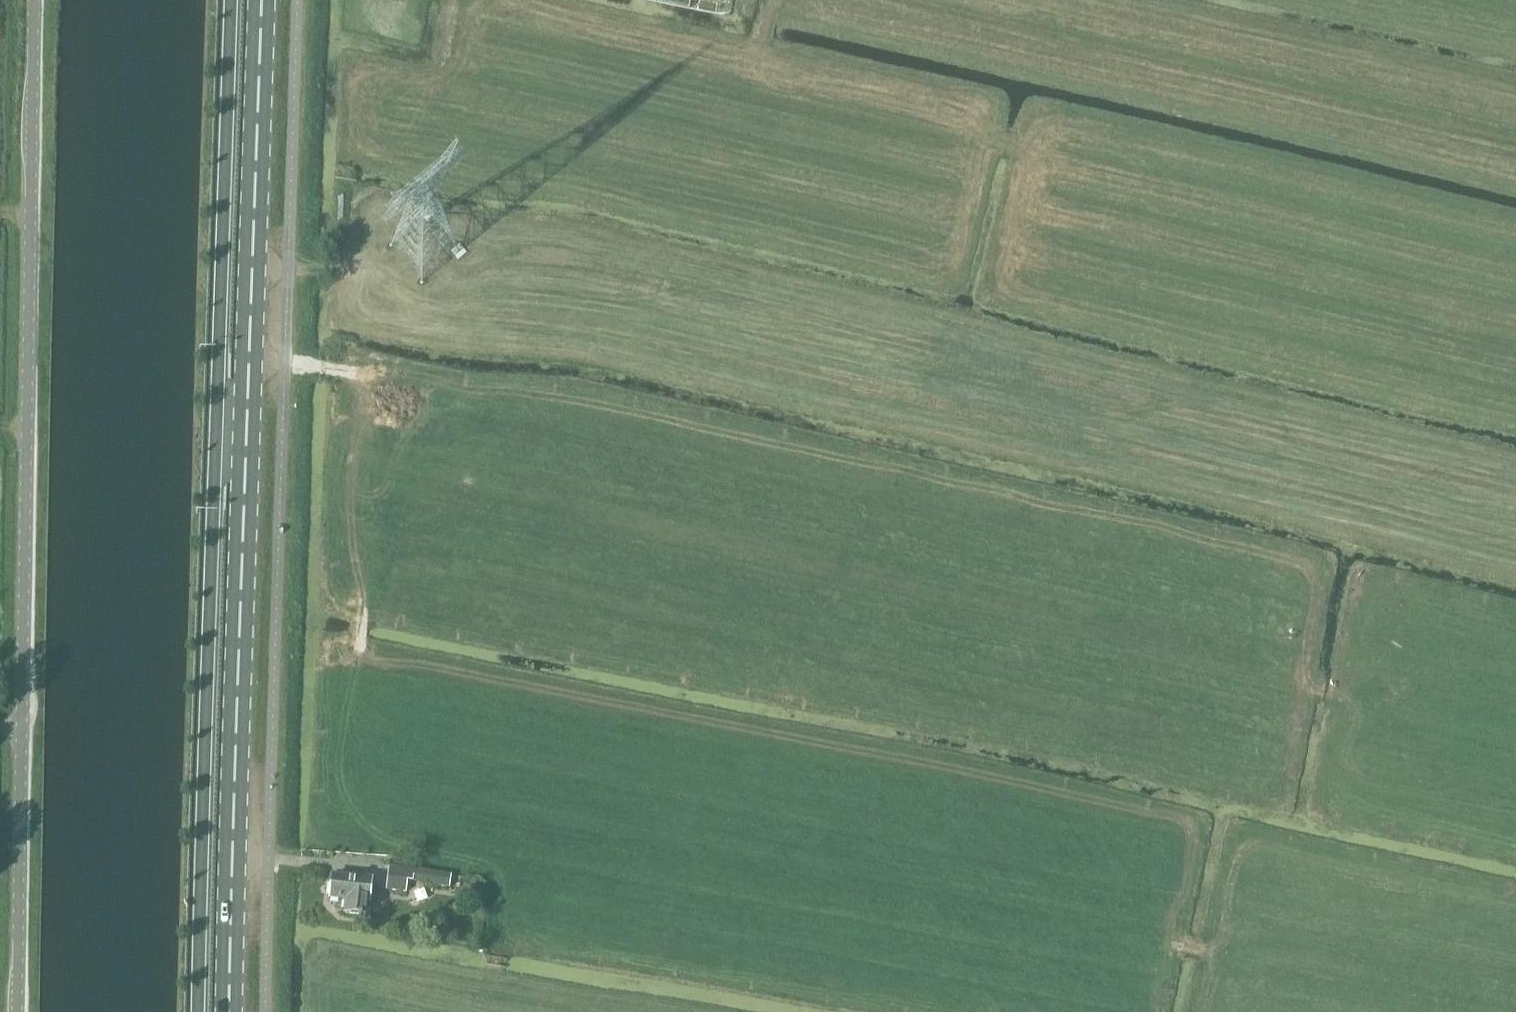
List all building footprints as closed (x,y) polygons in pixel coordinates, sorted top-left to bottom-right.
[(689,9),(691,0),(650,0),(689,9)] [(450,887),(452,876),(390,868),(387,890),(407,893),(409,882),(450,887)] [(370,917),(373,881),(333,876),(331,898),(347,901),(346,914),(370,917)]
